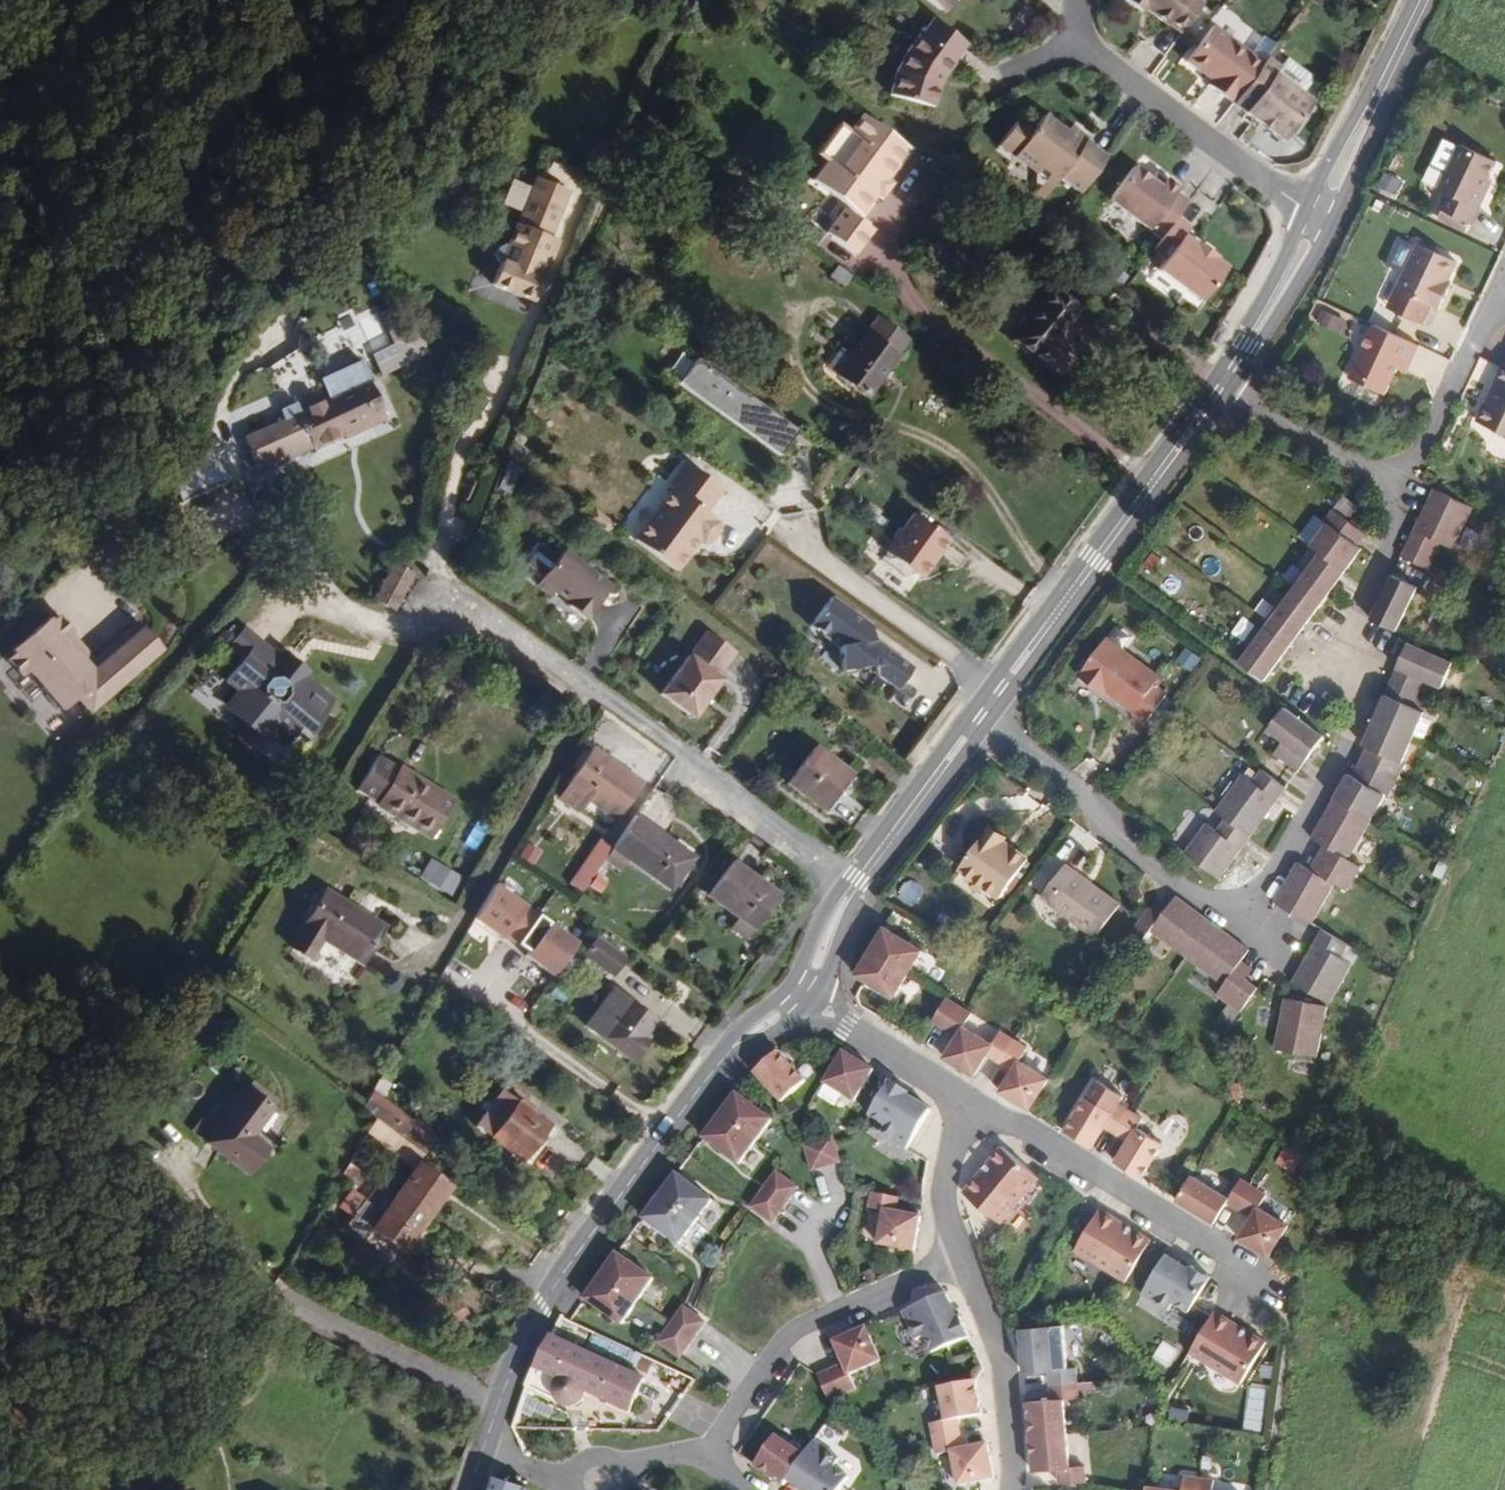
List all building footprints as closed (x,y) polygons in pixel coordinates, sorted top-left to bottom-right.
[(944,13),(953,0),(926,0),(944,13)] [(1124,0),(1141,12),(1144,9),(1168,26),(1168,25),(1181,34),(1202,4),(1197,0),(1124,0)] [(931,20),(918,37),(917,36),(905,52),(895,72),(888,96),(932,108),(939,86),(944,76),(953,63),(952,62),(965,45),(931,20)] [(1206,86),(1231,104),(1261,63),(1211,27),(1185,62),(1210,81),(1206,86)] [(1283,142),(1311,103),(1273,75),(1278,68),(1265,58),(1261,63),(1231,104),(1260,125),(1262,123),(1268,128),(1266,130),(1283,142)] [(1079,193),(1106,157),(1084,141),(1078,148),(1063,137),(1067,132),(1043,115),(1030,133),(1015,122),(997,146),(1013,158),(1015,156),(1037,172),(1035,174),(1044,181),(1052,187),(1058,178),(1079,193)] [(886,180),(908,150),(860,116),(848,132),(851,134),(831,161),(829,159),(812,181),(860,215),(877,191),(876,190),(884,179),(886,180)] [(831,161),(851,134),(848,132),(839,125),(819,152),(829,159),(831,161)] [(1086,138),(1071,127),(1067,132),(1063,137),(1078,148),(1084,141),(1086,138)] [(1469,224),(1471,225),(1487,191),(1484,189),(1489,179),(1497,162),(1461,145),(1439,190),(1447,194),(1440,209),(1442,211),(1469,224)] [(1111,204),(1159,240),(1175,218),(1187,202),(1176,193),(1178,189),(1165,179),(1162,183),(1158,188),(1148,180),(1132,168),(1110,197),(1111,204)] [(1158,188),(1162,183),(1152,175),(1148,180),(1158,188)] [(565,191),(533,178),(515,225),(514,225),(506,247),(499,264),(491,286),(533,302),(556,241),(547,238),(565,191)] [(882,195),(891,184),(886,180),(884,179),(876,190),(877,191),(882,195)] [(1489,179),(1484,189),(1487,191),(1492,181),(1489,179)] [(1046,195),(1052,187),(1044,181),(1038,189),(1046,195)] [(854,254),(872,230),(843,209),(825,233),(854,254)] [(1469,224),(1442,211),(1438,219),(1465,232),(1469,224)] [(1165,260),(1157,270),(1201,302),(1226,269),(1213,260),(1215,258),(1196,244),(1194,246),(1183,237),(1190,229),(1175,218),(1159,240),(1151,250),(1165,260)] [(1424,239),(1421,245),(1443,256),(1446,249),(1424,239)] [(1448,281),(1457,262),(1443,256),(1421,245),(1418,243),(1396,289),(1406,294),(1397,312),(1424,324),(1432,306),(1439,309),(1448,291),(1444,289),(1448,281)] [(503,246),(496,249),(493,256),(496,263),(499,264),(506,247),(503,246)] [(843,285),(849,277),(837,268),(831,276),(843,285)] [(598,290),(586,284),(579,296),(591,303),(598,290)] [(1053,290),(1014,341),(1049,368),(1064,350),(1052,340),(1077,309),(1053,290)] [(1345,318),(1326,310),(1320,323),(1339,332),(1345,318)] [(907,340),(878,319),(850,357),(837,375),(836,376),(866,397),(907,340)] [(1419,346),(1374,325),(1352,371),(1367,378),(1364,385),(1385,395),(1397,369),(1399,365),(1408,369),(1419,346)] [(373,353),(378,368),(428,354),(424,339),(373,353)] [(837,375),(850,357),(841,351),(828,368),(837,375)] [(696,358),(677,384),(778,457),(797,431),(696,358)] [(1477,422),(1504,435),(1504,363),(1495,383),(1500,386),(1494,397),(1490,395),(1477,422)] [(1408,369),(1399,365),(1397,369),(1407,373),(1409,369),(1408,369)] [(239,439),(254,474),(343,435),(383,418),(367,382),(366,382),(359,367),(320,384),(326,399),(296,412),(293,405),(276,412),(280,421),(239,439)] [(1364,385),(1367,378),(1352,371),(1349,378),(1364,385)] [(1500,386),(1495,383),(1490,395),(1494,397),(1500,386)] [(383,418),(343,435),(345,440),(385,423),(383,418)] [(254,474),(239,439),(230,443),(245,477),(254,474)] [(196,441),(170,462),(192,491),(219,470),(196,441)] [(676,571),(699,540),(703,543),(710,541),(718,531),(717,524),(713,521),(714,519),(705,512),(722,490),(686,463),(669,486),(673,489),(634,541),(676,571)] [(174,470),(164,478),(176,493),(186,485),(174,470)] [(1434,489),(1407,543),(1401,557),(1428,569),(1441,543),(1452,549),(1473,508),(1434,489)] [(1239,663),(1264,682),(1362,549),(1357,546),(1347,538),(1356,526),(1348,520),(1346,520),(1333,509),(1324,521),(1327,523),(1310,546),(1320,553),(1239,663)] [(920,578),(946,541),(912,516),(885,553),(920,578)] [(1366,534),(1356,526),(1347,538),(1357,546),(1366,534)] [(532,569),(542,577),(557,557),(553,554),(554,552),(543,543),(539,543),(535,549),(537,551),(530,559),(529,557),(524,563),(524,567),(530,571),(532,569)] [(609,589),(562,551),(557,557),(542,577),(535,585),(550,597),(554,591),(569,603),(567,606),(585,620),(609,589)] [(375,600),(393,610),(410,578),(392,569),(375,600)] [(1371,619),(1396,631),(1417,587),(1392,575),(1371,619)] [(912,669),(872,640),(870,627),(830,598),(810,626),(838,647),(843,671),(876,666),(877,674),(898,689),(912,669)] [(18,664),(11,670),(26,688),(33,682),(53,705),(50,707),(61,721),(64,719),(67,722),(81,710),(94,724),(167,663),(148,640),(97,683),(70,650),(76,645),(61,628),(55,633),(52,630),(15,661),(18,664)] [(706,632),(660,695),(693,718),(720,680),(717,678),(735,653),(706,632)] [(98,671),(76,645),(70,650),(97,683),(148,640),(142,634),(98,671)] [(1160,679),(1106,639),(1078,676),(1097,690),(1100,686),(1107,691),(1134,711),(1133,713),(1146,723),(1167,695),(1155,686),(1160,679)] [(276,662),(250,641),(218,681),(235,694),(224,708),(252,729),(263,715),(289,735),(293,730),(303,738),(333,700),(302,676),(307,670),(284,652),(276,662)] [(1348,859),(1385,795),(1388,796),(1405,763),(1402,762),(1424,712),(1413,707),(1424,680),(1441,688),(1453,662),(1408,643),(1363,745),(1367,747),(1377,752),(1369,767),(1362,782),(1352,777),(1348,774),(1311,838),(1324,846),(1333,851),(1326,863),(1319,875),(1310,870),(1297,862),(1274,902),(1311,924),(1334,884),(1345,890),(1359,865),(1348,859)] [(1264,682),(1239,663),(1234,670),(1258,689),(1264,682)] [(1100,686),(1097,690),(1104,695),(1107,691),(1100,686)] [(1274,754),(1298,771),(1323,737),(1284,708),(1268,730),(1283,741),(1274,754)] [(1377,752),(1367,747),(1360,762),(1369,767),(1377,752)] [(850,776),(813,748),(786,784),(828,815),(838,801),(834,798),(840,789),(850,776)] [(591,749),(566,785),(617,820),(641,784),(591,749)] [(377,757),(356,791),(376,803),(381,796),(392,803),(387,812),(430,839),(453,801),(440,793),(438,796),(428,789),(430,786),(399,767),(397,769),(377,757)] [(1369,767),(1360,762),(1352,777),(1362,782),(1369,767)] [(1207,823),(1184,853),(1219,879),(1286,788),(1262,770),(1253,782),(1243,774),(1216,811),(1226,819),(1217,831),(1207,823)] [(440,793),(430,786),(428,789),(438,796),(440,793)] [(844,792),(840,789),(834,798),(838,801),(844,792)] [(375,805),(387,812),(392,803),(381,796),(376,803),(375,805)] [(693,858),(635,817),(610,850),(669,892),(693,858)] [(1006,837),(991,826),(988,830),(1003,841),(1006,837)] [(1003,841),(988,830),(959,868),(1000,898),(1025,863),(1000,845),(1003,841)] [(1028,859),(1003,841),(1000,845),(1025,863),(1028,859)] [(569,883),(580,892),(610,851),(598,843),(569,883)] [(541,853),(527,844),(520,857),(532,865),(541,853)] [(1333,851),(1324,846),(1317,857),(1326,863),(1333,851)] [(1319,875),(1326,863),(1317,857),(1310,870),(1319,875)] [(702,893),(706,896),(730,862),(726,860),(702,893)] [(753,930),(754,930),(778,897),(776,896),(782,889),(764,876),(758,883),(730,862),(706,896),(737,919),(753,930)] [(1120,905),(1065,865),(1041,897),(1096,937),(1120,905)] [(446,900),(457,883),(436,870),(425,887),(446,900)] [(472,921),(500,941),(503,937),(524,908),(492,886),(472,921)] [(383,928),(323,891),(288,948),(308,960),(321,940),(360,965),(383,928)] [(1249,950),(1176,896),(1167,908),(1161,916),(1149,907),(1131,932),(1143,940),(1150,930),(1224,984),(1216,995),(1240,1012),(1258,988),(1246,979),(1234,970),(1241,961),(1249,950)] [(1167,908),(1149,907),(1161,916),(1167,908)] [(503,937),(526,953),(546,924),(524,908),(503,937)] [(753,930),(737,919),(731,928),(746,939),(753,930)] [(880,921),(851,969),(862,976),(889,992),(918,945),(880,921)] [(526,953),(523,957),(552,977),(575,944),(546,924),(526,953)] [(1348,944),(1322,930),(1292,982),(1329,1004),(1352,964),(1340,957),(1348,944)] [(584,956),(612,976),(624,960),(595,939),(584,956)] [(1246,979),(1253,970),(1241,961),(1234,970),(1246,979)] [(640,1038),(653,1021),(613,990),(586,1026),(631,1061),(645,1042),(640,1038)] [(931,1020),(939,1024),(954,1000),(943,993),(942,996),(928,1018),(931,1020)] [(1078,1003),(1059,993),(1055,1000),(1073,1011),(1078,1003)] [(1327,1006),(1284,998),(1274,1049),(1316,1058),(1327,1006)] [(939,1024),(952,1032),(958,1022),(967,1008),(954,1000),(939,1024)] [(995,1058),(1009,1035),(995,1027),(987,1040),(958,1022),(952,1032),(940,1053),(969,1072),(983,1050),(995,1058)] [(1025,1105),(1044,1074),(1014,1056),(1021,1043),(1009,1035),(995,1058),(1008,1066),(995,1087),(1025,1105)] [(776,1047),(753,1068),(780,1098),(804,1077),(776,1047)] [(872,1065),(842,1047),(823,1078),(853,1096),(872,1065)] [(904,1145),(928,1105),(905,1091),(907,1088),(888,1076),(867,1111),(883,1121),(877,1129),(904,1145)] [(378,1079),(361,1109),(374,1119),(424,1155),(434,1139),(379,1098),(388,1086),(378,1079)] [(249,1083),(244,1090),(270,1109),(275,1102),(249,1083)] [(270,1109),(244,1090),(204,1143),(246,1174),(265,1149),(249,1137),(270,1109)] [(735,1090),(702,1135),(737,1161),(770,1116),(735,1090)] [(485,1112),(474,1127),(527,1165),(539,1148),(534,1144),(538,1139),(548,1125),(531,1113),(532,1112),(531,1108),(521,1101),(515,1102),(500,1091),(490,1105),(485,1112)] [(1085,1143),(1098,1122),(1110,1129),(1123,1107),(1112,1099),(1106,1108),(1080,1092),(1058,1127),(1085,1143)] [(490,1105),(486,1102),(481,1109),(485,1112),(490,1105)] [(1121,1137),(1108,1158),(1135,1175),(1156,1140),(1130,1123),(1136,1114),(1123,1107),(1110,1129),(1121,1137)] [(1149,1115),(1143,1124),(1164,1138),(1170,1130),(1149,1115)] [(374,1119),(366,1134),(414,1169),(416,1165),(424,1155),(374,1119)] [(802,1142),(810,1167),(824,1163),(839,1159),(832,1133),(802,1142)] [(539,1148),(543,1143),(538,1139),(534,1144),(539,1148)] [(998,1142),(960,1188),(997,1219),(1035,1172),(998,1142)] [(356,1187),(364,1176),(348,1164),(341,1176),(356,1187)] [(401,1252),(447,1188),(416,1165),(414,1169),(393,1197),(378,1186),(366,1202),(363,1200),(364,1199),(351,1191),(340,1206),(341,1211),(349,1217),(340,1229),(362,1245),(372,1231),(401,1252)] [(774,1170),(748,1205),(770,1221),(796,1185),(774,1170)] [(676,1171),(642,1215),(678,1242),(711,1198),(676,1171)] [(1232,1206),(1246,1183),(1234,1175),(1222,1195),(1185,1172),(1170,1197),(1208,1220),(1221,1198),(1232,1206)] [(1246,1183),(1232,1206),(1245,1213),(1232,1235),(1262,1253),(1281,1222),(1252,1204),(1260,1191),(1246,1183)] [(894,1208),(896,1194),(870,1190),(867,1204),(882,1206),(877,1241),(913,1247),(918,1212),(894,1208)] [(1269,1195),(1264,1206),(1293,1219),(1298,1208),(1269,1195)] [(1146,1237),(1095,1205),(1069,1246),(1120,1278),(1146,1237)] [(615,1251),(584,1297),(621,1322),(652,1275),(615,1251)] [(1186,1262),(1184,1265),(1160,1251),(1136,1291),(1178,1317),(1205,1273),(1186,1262)] [(958,1314),(954,1316),(942,1290),(900,1309),(920,1355),(967,1334),(958,1314)] [(704,1321),(682,1305),(673,1317),(656,1341),(678,1356),(686,1345),(704,1321)] [(1260,1340),(1209,1309),(1183,1350),(1234,1382),(1260,1340)] [(1049,1366),(1046,1323),(1017,1325),(1020,1369),(1045,1367),(1046,1381),(1073,1378),(1072,1364),(1049,1366)] [(878,1359),(863,1326),(831,1340),(841,1362),(815,1374),(825,1398),(852,1387),(846,1373),(878,1359)] [(584,1348),(552,1335),(534,1369),(526,1389),(578,1411),(586,1392),(630,1413),(638,1397),(675,1415),(683,1397),(584,1348)] [(1026,1434),(1062,1431),(1059,1396),(1074,1394),(1073,1378),(1046,1381),(1048,1397),(1023,1399),(1026,1434)] [(972,1379),(936,1387),(943,1421),(928,1424),(931,1439),(957,1434),(954,1419),(979,1413),(972,1379)] [(1062,1431),(1026,1434),(1029,1469),(1054,1466),(1055,1482),(1082,1480),(1080,1465),(1065,1466),(1062,1431)] [(752,1464),(781,1485),(785,1479),(801,1455),(773,1434),(752,1464)] [(960,1448),(957,1434),(931,1439),(934,1453),(949,1451),(956,1485),(991,1478),(985,1444),(960,1448)] [(785,1479),(801,1489),(837,1489),(846,1477),(831,1466),(837,1458),(811,1440),(801,1455),(785,1479)] [(1194,1477),(1179,1475),(1177,1489),(1142,1484),(1141,1489),(1192,1489),(1194,1477)] [(1207,1479),(1194,1477),(1192,1489),(1206,1489),(1207,1479)] [(496,1479),(492,1489),(522,1489),(496,1479)]
